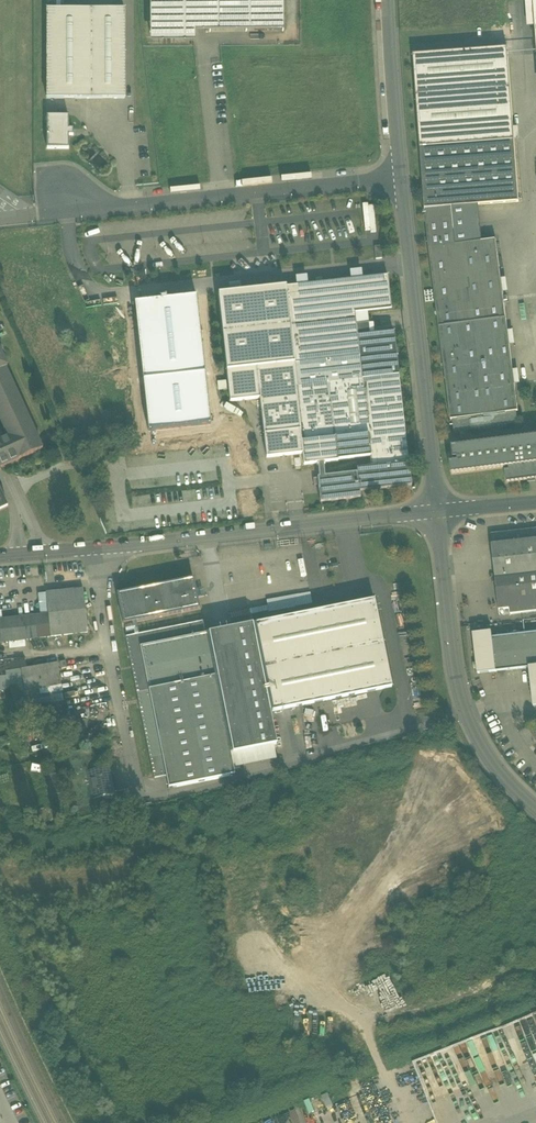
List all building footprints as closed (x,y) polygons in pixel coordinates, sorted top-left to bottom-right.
[(195,32),(284,31),(283,0),(150,0),(150,32),(195,32)] [(47,99),(125,99),(125,10),(47,9),(47,99)] [(195,32),(150,32),(150,43),(195,42),(195,32)] [(414,55),(421,147),(515,140),(508,48),(414,55)] [(47,149),(69,149),(69,136),(73,136),(73,130),(69,130),(69,116),(47,116),(47,149)] [(421,147),(425,209),(479,205),(519,202),(515,140),(421,147)] [(425,209),(429,248),(482,242),(479,205),(425,209)] [(429,248),(439,327),(507,318),(496,240),(482,242),(429,248)] [(286,287),(294,364),(360,357),(355,314),(367,312),(391,309),(388,276),(286,287)] [(230,402),(260,399),(296,395),(295,387),(296,387),(294,364),(286,287),(218,294),(230,402)] [(135,303),(148,430),(211,425),(197,297),(135,303)] [(371,457),(372,468),(408,463),(399,375),(394,332),(370,334),(369,324),(367,312),(355,314),(360,357),(362,380),(368,434),(371,457)] [(451,420),(453,420),(517,412),(519,412),(507,318),(439,327),(451,420)] [(362,380),(360,357),(294,364),(296,387),(329,383),(362,380)] [(5,369),(0,371),(0,421),(8,437),(18,460),(42,449),(5,369)] [(329,383),(335,438),(368,434),(362,380),(329,383)] [(338,461),(338,460),(337,460),(335,438),(329,383),(296,387),(295,387),(296,395),(304,465),(318,464),(323,463),(338,461)] [(303,454),(296,395),(260,399),(267,458),(303,454)] [(518,424),(517,412),(453,420),(454,432),(518,424)] [(371,457),(368,434),(335,438),(337,460),(338,460),(371,457)] [(477,444),(478,456),(482,456),(483,458),(474,459),(476,472),(509,468),(509,471),(505,471),(507,484),(535,480),(535,436),(477,444)] [(18,460),(8,437),(0,441),(0,467),(0,468),(5,466),(18,460)] [(452,475),(476,472),(474,459),(483,458),(482,456),(478,456),(477,444),(452,447),(454,459),(458,458),(458,462),(450,463),(452,475)] [(409,463),(408,463),(372,468),(356,469),(357,473),(359,492),(412,486),(409,463)] [(359,492),(357,473),(325,477),(319,477),(318,478),(319,490),(320,503),(361,498),(359,492)] [(492,546),(535,541),(535,529),(491,535),(492,546)] [(496,579),(535,574),(535,541),(492,546),(496,579)] [(496,579),(499,611),(510,609),(511,615),(535,612),(535,574),(496,579)] [(193,579),(163,585),(169,615),(199,609),(199,608),(197,597),(201,596),(200,590),(196,591),(193,579),(193,580),(193,579)] [(123,624),(132,623),(136,622),(169,615),(163,585),(117,594),(123,624)] [(47,601),(48,615),(51,637),(88,633),(83,589),(46,593),(47,601)] [(38,594),(39,602),(47,601),(46,593),(38,594)] [(310,593),(293,596),(295,607),(312,604),(310,593)] [(269,612),(295,607),(293,596),(267,601),(269,612)] [(374,600),(253,625),(270,712),(392,688),(374,600)] [(48,615),(47,601),(39,602),(40,616),(48,615)] [(51,637),(48,615),(40,616),(2,620),(0,620),(0,642),(51,637)] [(134,632),(135,635),(138,635),(136,622),(132,623),(133,626),(125,628),(126,633),(134,632)] [(138,635),(141,648),(206,634),(203,622),(138,635)] [(276,745),(270,712),(253,625),(252,624),(206,634),(214,677),(215,677),(230,754),(272,745),(276,745)] [(478,674),(496,672),(493,638),(492,632),(473,634),(478,674)] [(493,638),(496,672),(529,668),(535,667),(535,633),(493,638)] [(141,648),(149,691),(214,677),(206,634),(141,648)] [(126,637),(137,693),(149,691),(141,648),(138,635),(135,635),(126,637)] [(0,661),(0,677),(6,676),(5,672),(26,668),(25,658),(0,661)] [(24,699),(50,694),(62,692),(58,663),(26,668),(5,672),(6,676),(0,677),(0,692),(13,692),(15,701),(24,699)] [(215,677),(214,677),(149,691),(162,756),(166,778),(168,788),(234,775),(233,768),(230,754),(215,677)] [(162,756),(149,691),(137,693),(150,758),(162,756)] [(64,701),(62,692),(50,694),(51,703),(64,701)] [(51,703),(50,694),(24,699),(25,708),(51,703)] [(275,760),(272,745),(230,754),(233,768),(275,760)] [(154,780),(166,778),(162,756),(150,758),(154,780)] [(88,772),(94,799),(114,795),(108,768),(88,772)] [(322,1097),(327,1108),(333,1106),(328,1094),(322,1097)]
